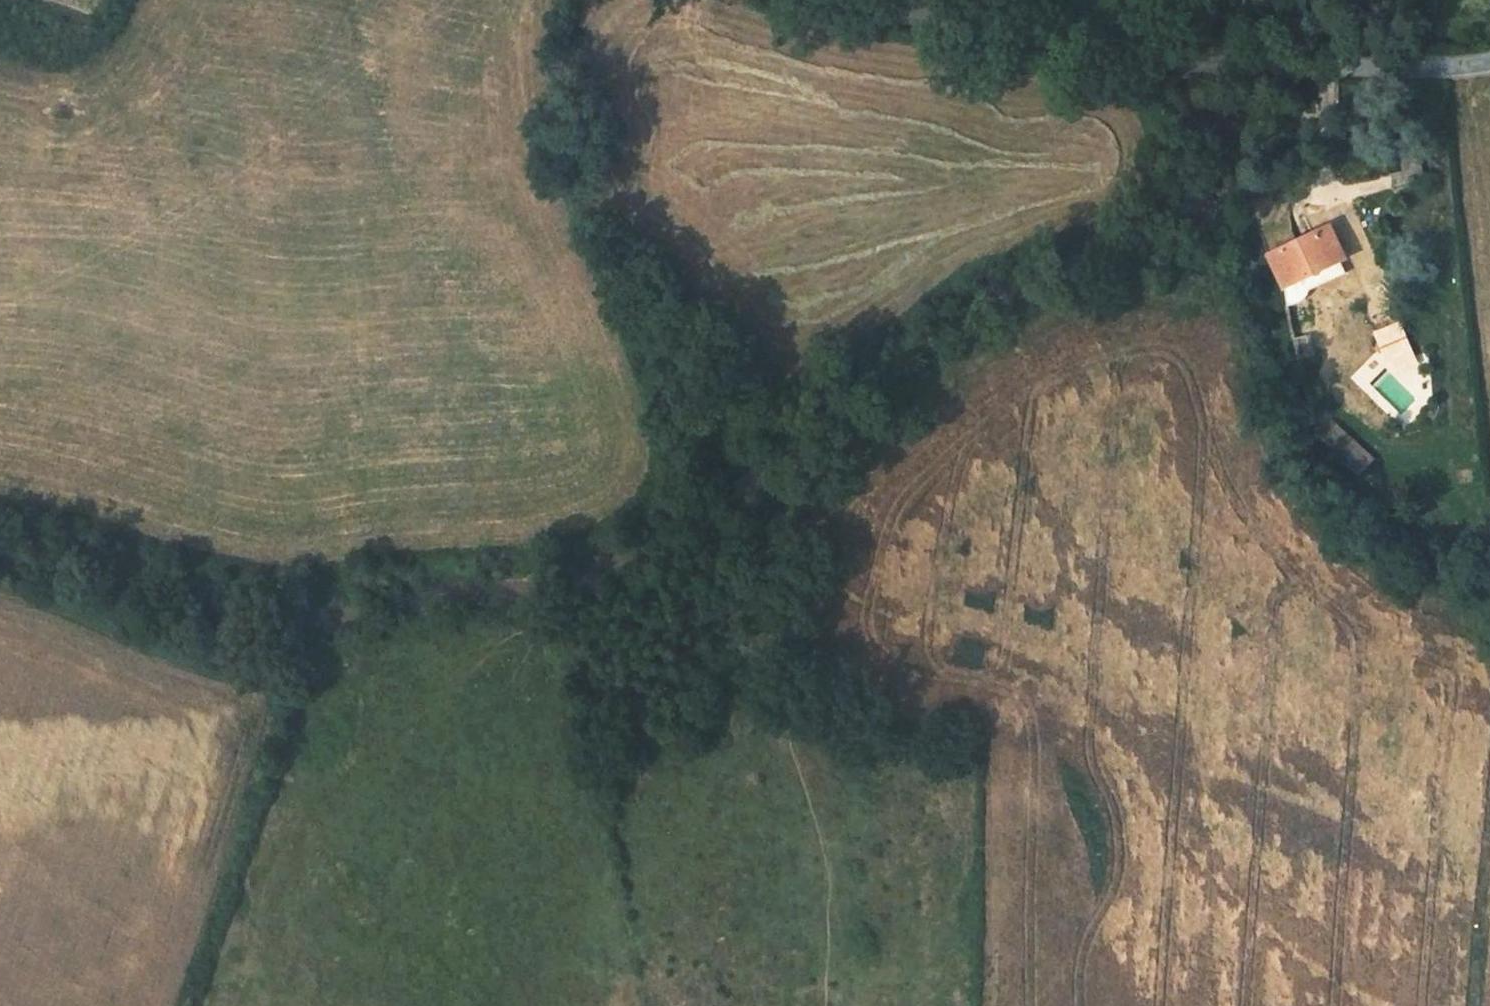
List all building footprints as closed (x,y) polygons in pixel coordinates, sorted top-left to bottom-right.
[(1262,252),(1279,285),(1341,256),(1324,223),(1262,252)] [(1347,267),(1341,256),(1279,285),(1288,302),(1309,292),(1308,287),(1347,267)] [(1312,331),(1318,346),(1341,337),(1335,322),(1312,331)] [(1385,356),(1395,351),(1398,358),(1407,354),(1394,325),(1374,334),(1385,356)]
